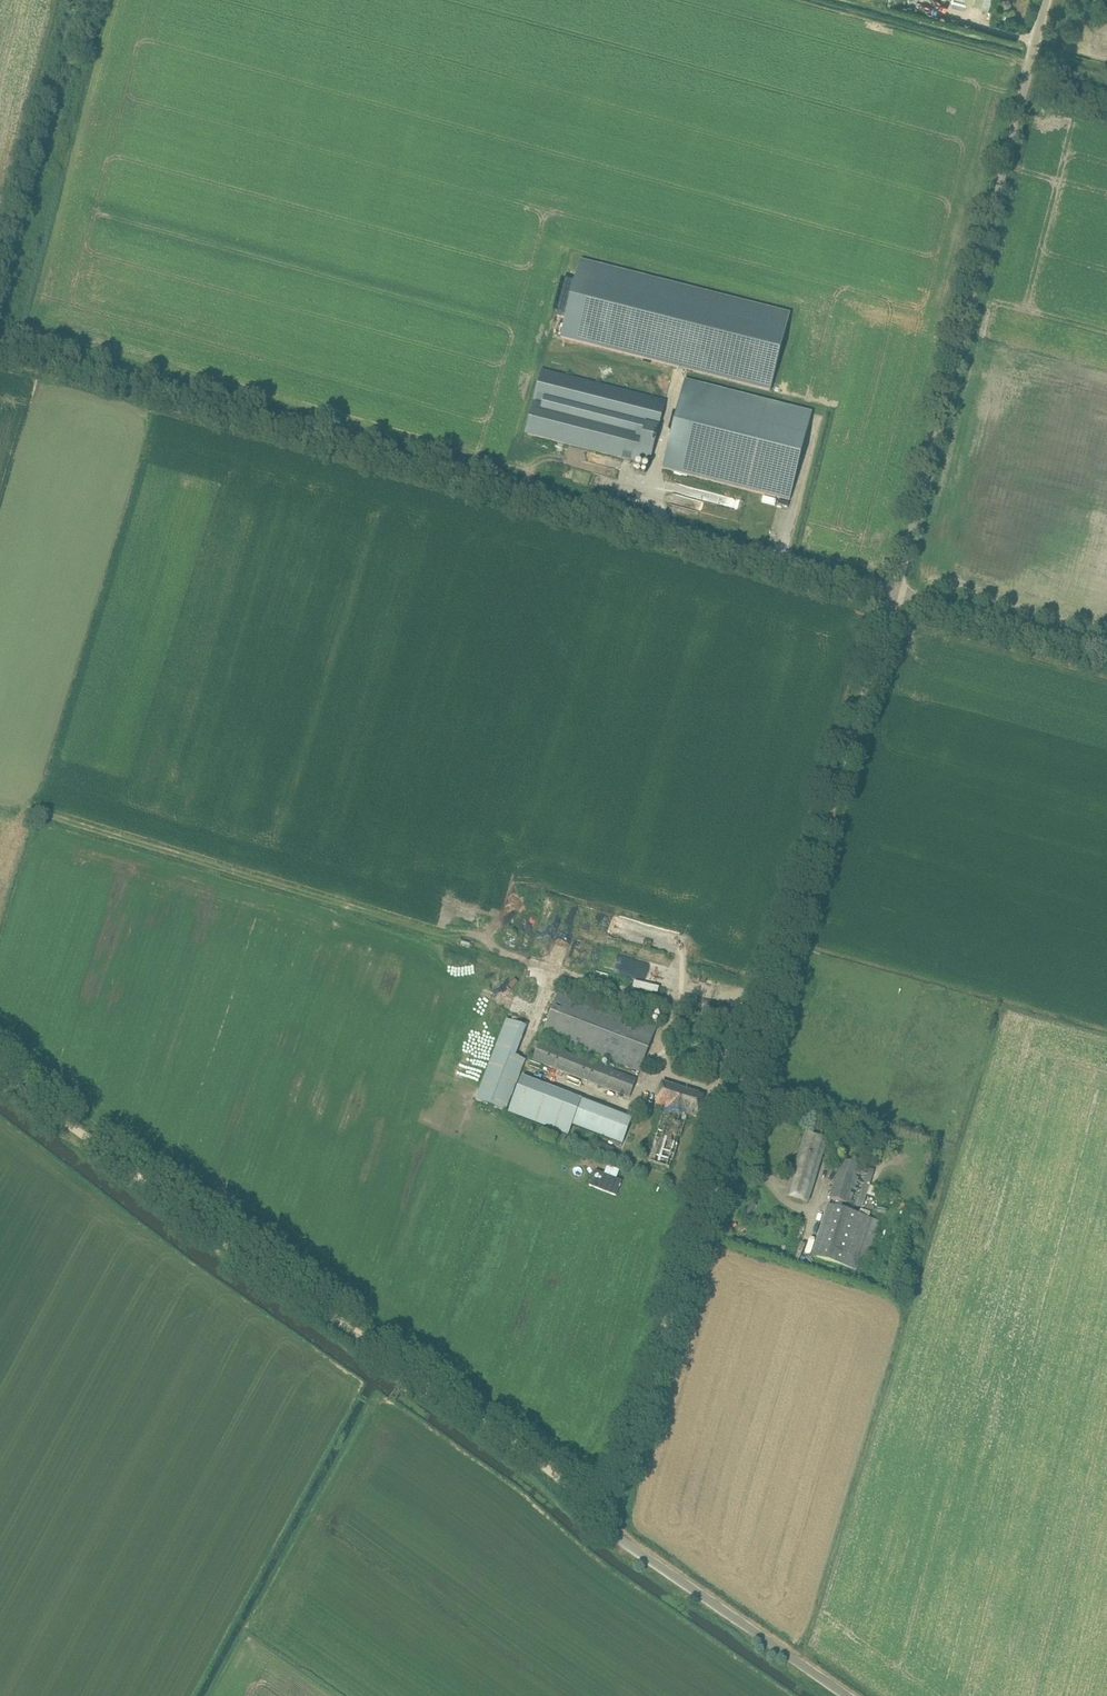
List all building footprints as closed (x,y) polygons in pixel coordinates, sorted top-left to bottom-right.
[(990,9),(992,0),(958,0),(990,9)] [(580,260),(560,337),(770,391),(790,313),(580,260)] [(525,433),(649,465),(666,401),(541,368),(525,433)] [(662,468),(790,500),(812,412),(685,380),(662,468)] [(545,937),(549,920),(540,918),(536,935),(545,937)] [(663,949),(667,935),(608,921),(605,934),(663,949)] [(634,980),(632,986),(658,993),(659,987),(634,980)] [(592,1061),(540,1041),(532,1060),(629,1097),(637,1078),(602,1064),(605,1057),(640,1071),(656,1028),(559,990),(542,1032),(595,1053),(592,1061)] [(518,1023),(506,1018),(476,1100),(506,1111),(525,1059),(507,1052),(518,1023)] [(569,1135),(573,1125),(623,1143),(632,1118),(522,1077),(509,1113),(569,1135)] [(661,1109),(645,1160),(669,1168),(672,1161),(673,1161),(678,1144),(677,1144),(679,1136),(680,1137),(687,1114),(697,1117),(704,1095),(662,1081),(654,1107),(661,1109)] [(806,1132),(786,1196),(807,1203),(827,1139),(806,1132)] [(847,1154),(845,1161),(842,1160),(830,1198),(863,1208),(867,1194),(874,1197),(877,1188),(870,1185),(874,1170),(851,1162),(852,1156),(847,1154)] [(593,1171),(588,1185),(615,1195),(620,1181),(593,1171)] [(828,1205),(812,1257),(856,1271),(872,1219),(828,1205)]
